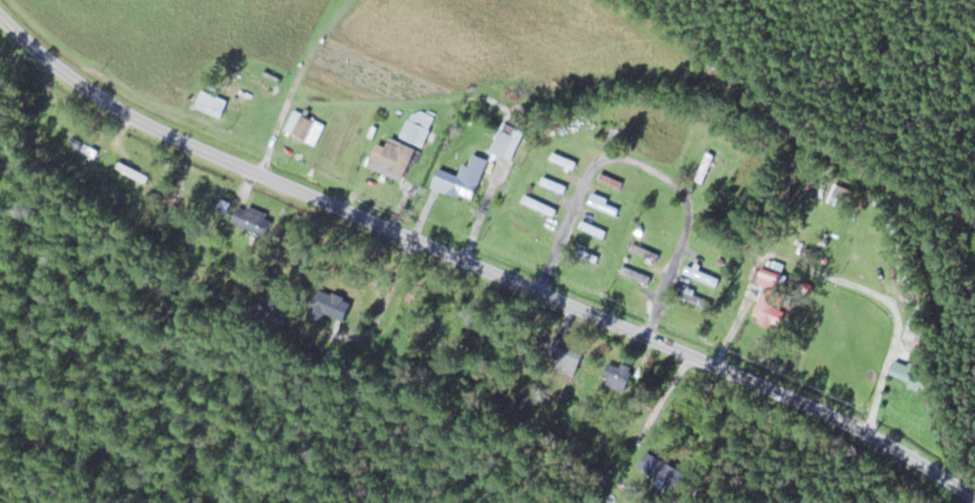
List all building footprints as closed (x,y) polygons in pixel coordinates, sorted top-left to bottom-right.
[(226,100),(201,92),(196,108),(221,116),(226,100)] [(285,129),(306,140),(316,122),(294,111),(285,129)] [(423,141),(428,129),(409,120),(403,132),(423,141)] [(487,159),(473,154),(463,178),(439,169),(432,186),(472,202),(486,168),(505,175),(520,136),(500,128),(487,159)] [(98,151),(72,136),(67,145),(94,159),(98,151)] [(415,148),(390,137),(386,147),(377,143),(367,166),(403,180),(415,148)] [(714,154),(706,151),(695,180),(703,184),(714,154)] [(551,159),(573,168),(576,162),(554,153),(551,159)] [(116,169),(146,182),(149,176),(119,163),(116,169)] [(599,180),(620,189),(623,182),(602,174),(599,180)] [(541,184),(563,193),(566,187),(544,177),(541,184)] [(846,209),(854,190),(834,182),(826,202),(846,209)] [(554,216),(557,210),(525,196),(522,202),(554,216)] [(237,223),(264,237),(274,218),(248,204),(237,223)] [(607,232),(583,221),(580,227),(604,238),(607,232)] [(512,228),(543,240),(545,235),(514,223),(512,228)] [(659,254),(632,244),(630,250),(657,261),(659,254)] [(621,271),(647,284),(650,278),(623,266),(621,271)] [(685,273),(717,284),(718,278),(687,267),(685,273)] [(761,275),(778,282),(781,276),(764,268),(761,275)] [(786,295),(767,285),(751,315),(777,329),(786,311),(780,308),(786,295)] [(343,321),(352,302),(318,286),(305,314),(322,322),(326,313),(343,321)] [(544,360),(574,374),(586,349),(556,335),(544,360)] [(925,390),(932,372),(895,359),(888,377),(925,390)] [(624,391),(633,370),(609,360),(601,381),(624,391)] [(688,472),(645,452),(637,469),(680,489),(688,472)]
